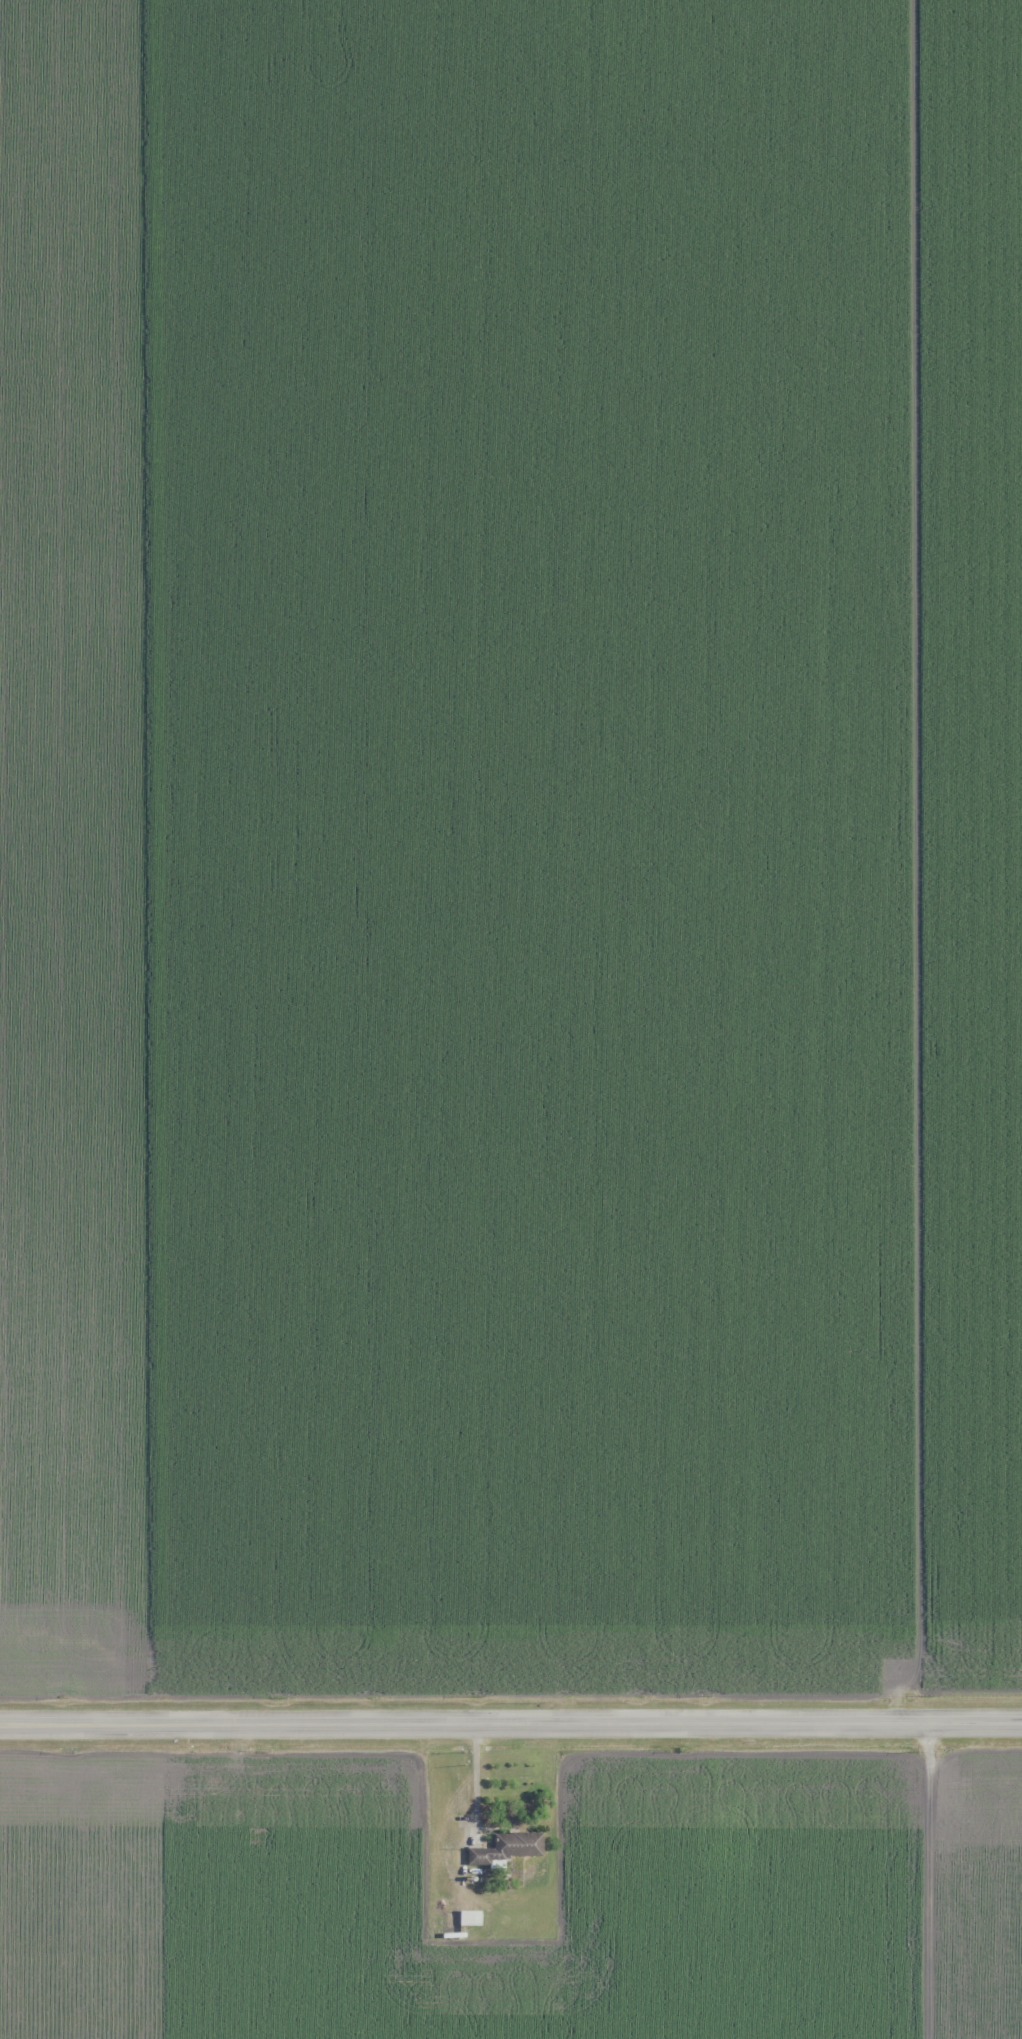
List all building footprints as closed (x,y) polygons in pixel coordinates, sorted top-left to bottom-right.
[(504,1865),(505,1855),(542,1856),(542,1833),(494,1832),(494,1849),(467,1848),(467,1865),(504,1865)] [(460,1912),(460,1925),(479,1925),(479,1912),(460,1912)]
